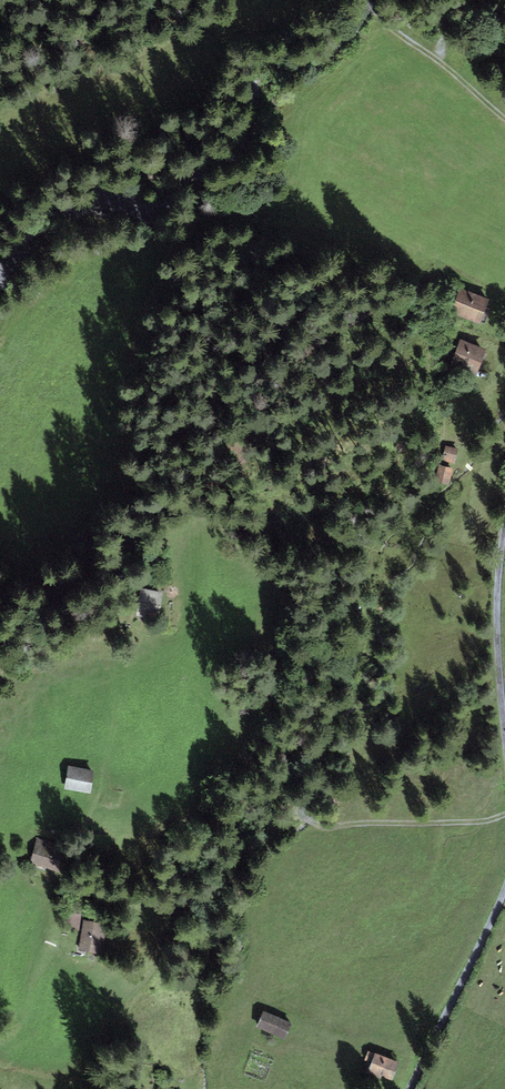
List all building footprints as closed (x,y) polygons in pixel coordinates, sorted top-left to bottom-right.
[(489,299),(459,288),(450,314),(480,324),(489,299)] [(487,350),(461,339),(450,364),(476,375),(487,350)] [(458,449),(446,446),(442,460),(454,463),(458,449)] [(453,468),(439,465),(435,482),(449,485),(453,468)] [(163,592),(139,588),(135,616),(159,619),(163,592)] [(94,771),(68,766),(64,789),(90,793),(94,771)] [(69,848),(36,839),(29,866),(62,875),(69,848)] [(82,925),(84,911),(74,909),(72,924),(82,925)] [(107,924),(83,920),(78,950),(102,954),(107,924)] [(291,1024),(263,1011),(256,1028),(284,1040),(291,1024)] [(398,1062),(368,1051),(364,1060),(371,1063),(367,1073),(379,1078),(380,1076),(391,1080),(398,1062)]
